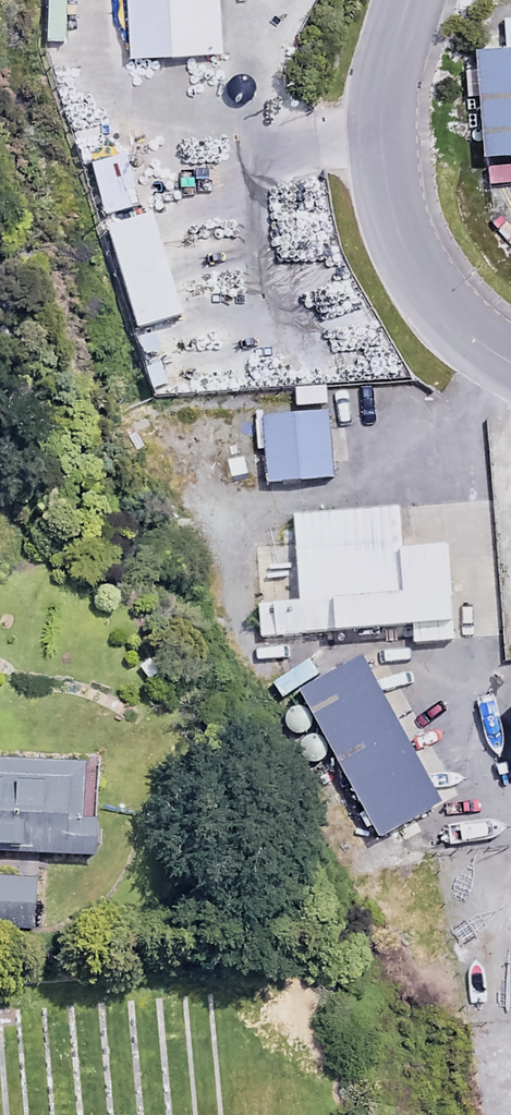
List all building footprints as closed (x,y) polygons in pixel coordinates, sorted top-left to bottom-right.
[(219,0),(132,0),(136,62),(224,55),(219,0)] [(479,50),(491,152),(510,150),(510,46),(479,50)] [(140,205),(127,156),(92,165),(104,214),(140,205)] [(490,165),(491,182),(510,180),(510,163),(490,165)] [(185,316),(156,216),(112,229),(140,329),(185,316)] [(339,415),(270,419),(273,482),(342,479),(339,415)] [(411,511),(295,517),(302,637),(463,629),(458,547),(413,549),(411,511)] [(365,661),(302,699),(387,838),(450,800),(365,661)] [(325,750),(294,700),(273,713),(303,763),(325,750)] [(0,759),(0,849),(98,853),(99,817),(86,817),(88,762),(0,759)] [(0,877),(0,926),(35,926),(36,878),(0,877)]
